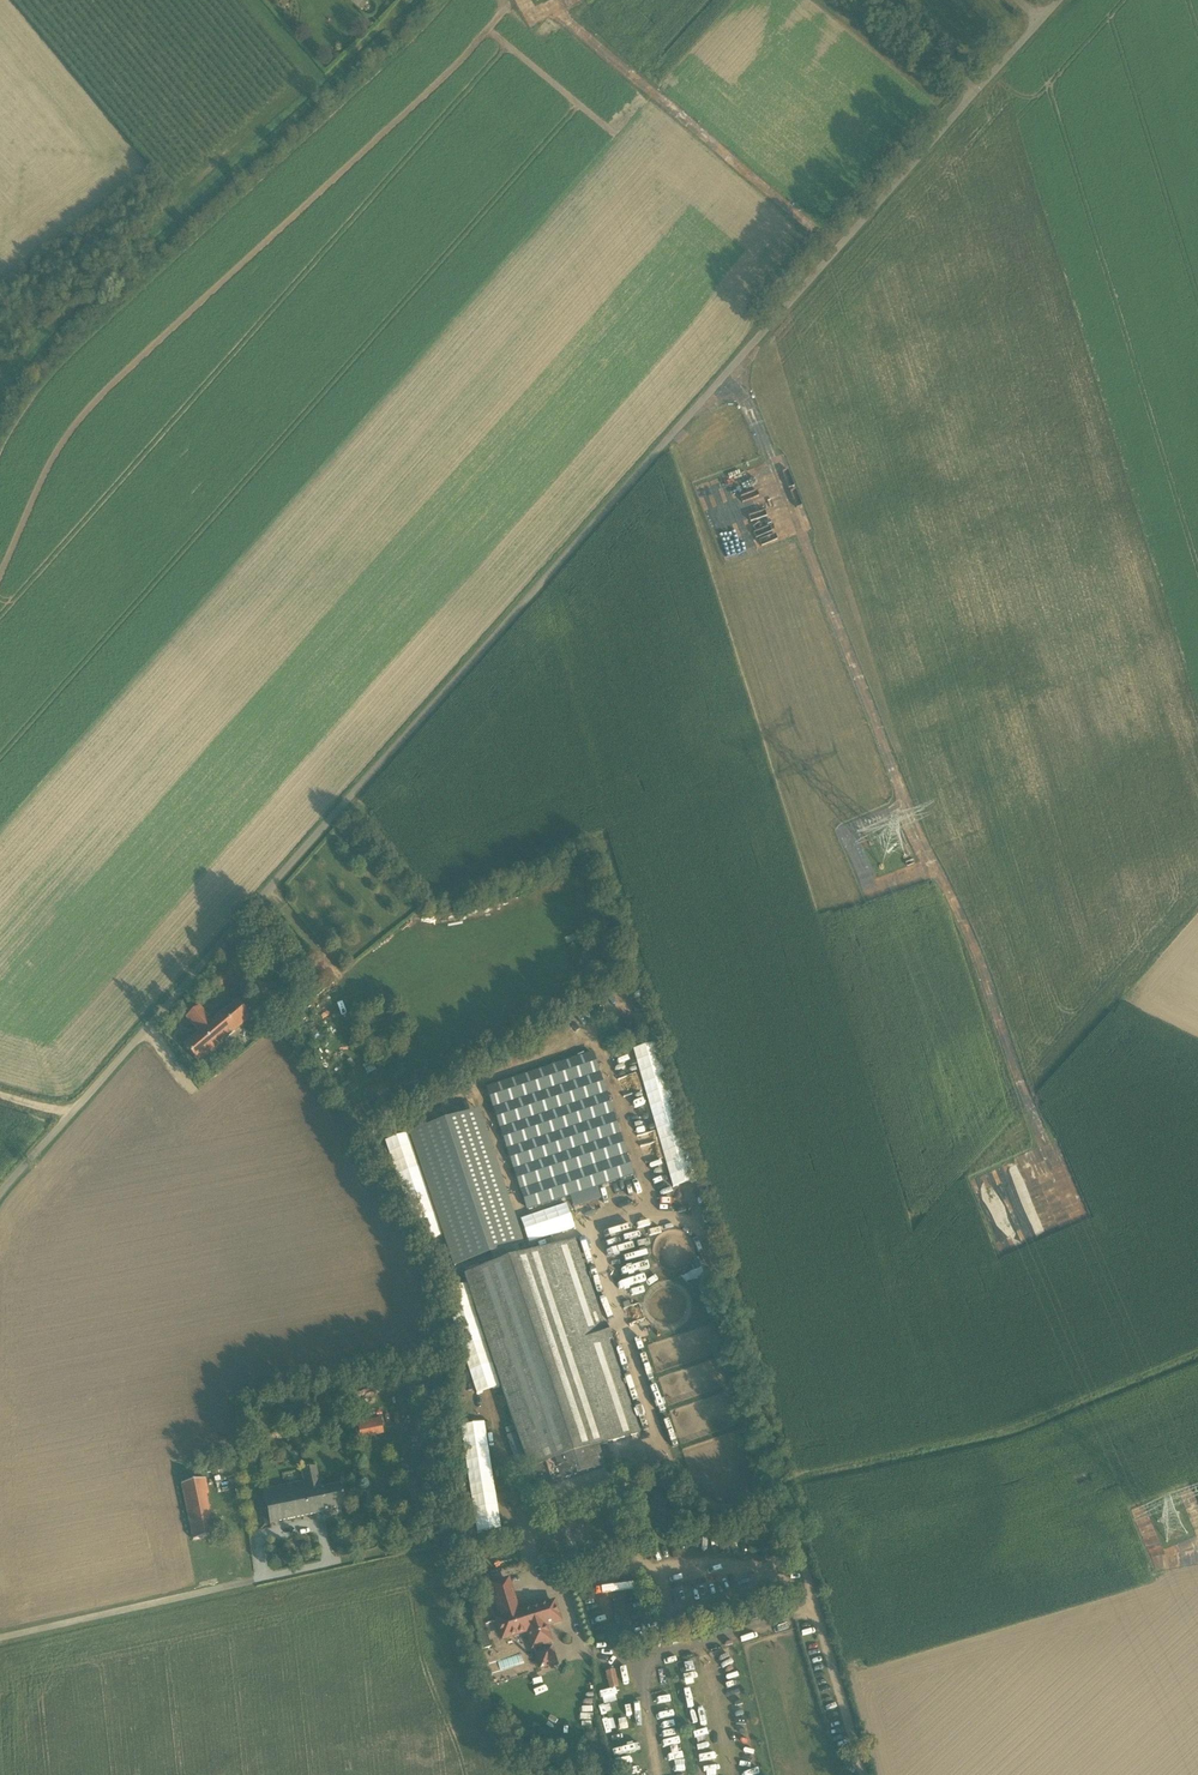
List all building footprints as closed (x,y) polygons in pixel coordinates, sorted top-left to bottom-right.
[(210,978),(218,985),(221,988),(248,958),(246,956),(248,953),(239,945),(232,953),(210,978)] [(198,1062),(249,1019),(243,1012),(255,1002),(247,993),(213,1023),(200,1007),(187,1018),(199,1033),(185,1046),(198,1062)] [(594,1053),(486,1084),(524,1212),(569,1199),(574,1216),(606,1207),(601,1190),(601,1191),(599,1185),(630,1176),(594,1053)] [(618,1077),(622,1096),(640,1092),(636,1073),(618,1077)] [(353,1083),(342,1089),(349,1101),(360,1096),(353,1083)] [(410,1134),(453,1263),(490,1251),(517,1243),(523,1241),(521,1235),(480,1111),(410,1134)] [(653,1224),(621,1236),(623,1243),(655,1232),(653,1224)] [(538,1489),(554,1484),(568,1479),(604,1467),(604,1466),(613,1463),(608,1447),(599,1450),(597,1445),(639,1431),(609,1338),(612,1337),(607,1321),(603,1322),(575,1237),(463,1274),(530,1470),(531,1470),(538,1489)] [(384,1434),(381,1417),(357,1422),(360,1439),(384,1434)] [(316,1467),(302,1470),(304,1482),(263,1491),(270,1524),(346,1508),(341,1485),(321,1489),(316,1467)] [(206,1479),(181,1484),(181,1485),(182,1485),(193,1540),(218,1535),(217,1534),(217,1535),(214,1521),(212,1521),(206,1494),(208,1494),(205,1480),(206,1480),(206,1479)] [(589,1547),(582,1524),(562,1530),(568,1553),(589,1547)] [(518,1614),(508,1581),(492,1586),(502,1619),(497,1621),(503,1638),(528,1631),(540,1669),(557,1664),(545,1625),(559,1621),(554,1603),(518,1614)] [(481,1651),(491,1647),(486,1633),(487,1632),(481,1616),(473,1619),(478,1634),(476,1635),(481,1651)] [(608,1688),(618,1685),(613,1668),(603,1671),(608,1688)] [(624,1687),(596,1690),(597,1697),(625,1693),(624,1687)] [(661,1727),(672,1724),(669,1710),(657,1714),(661,1727)]
